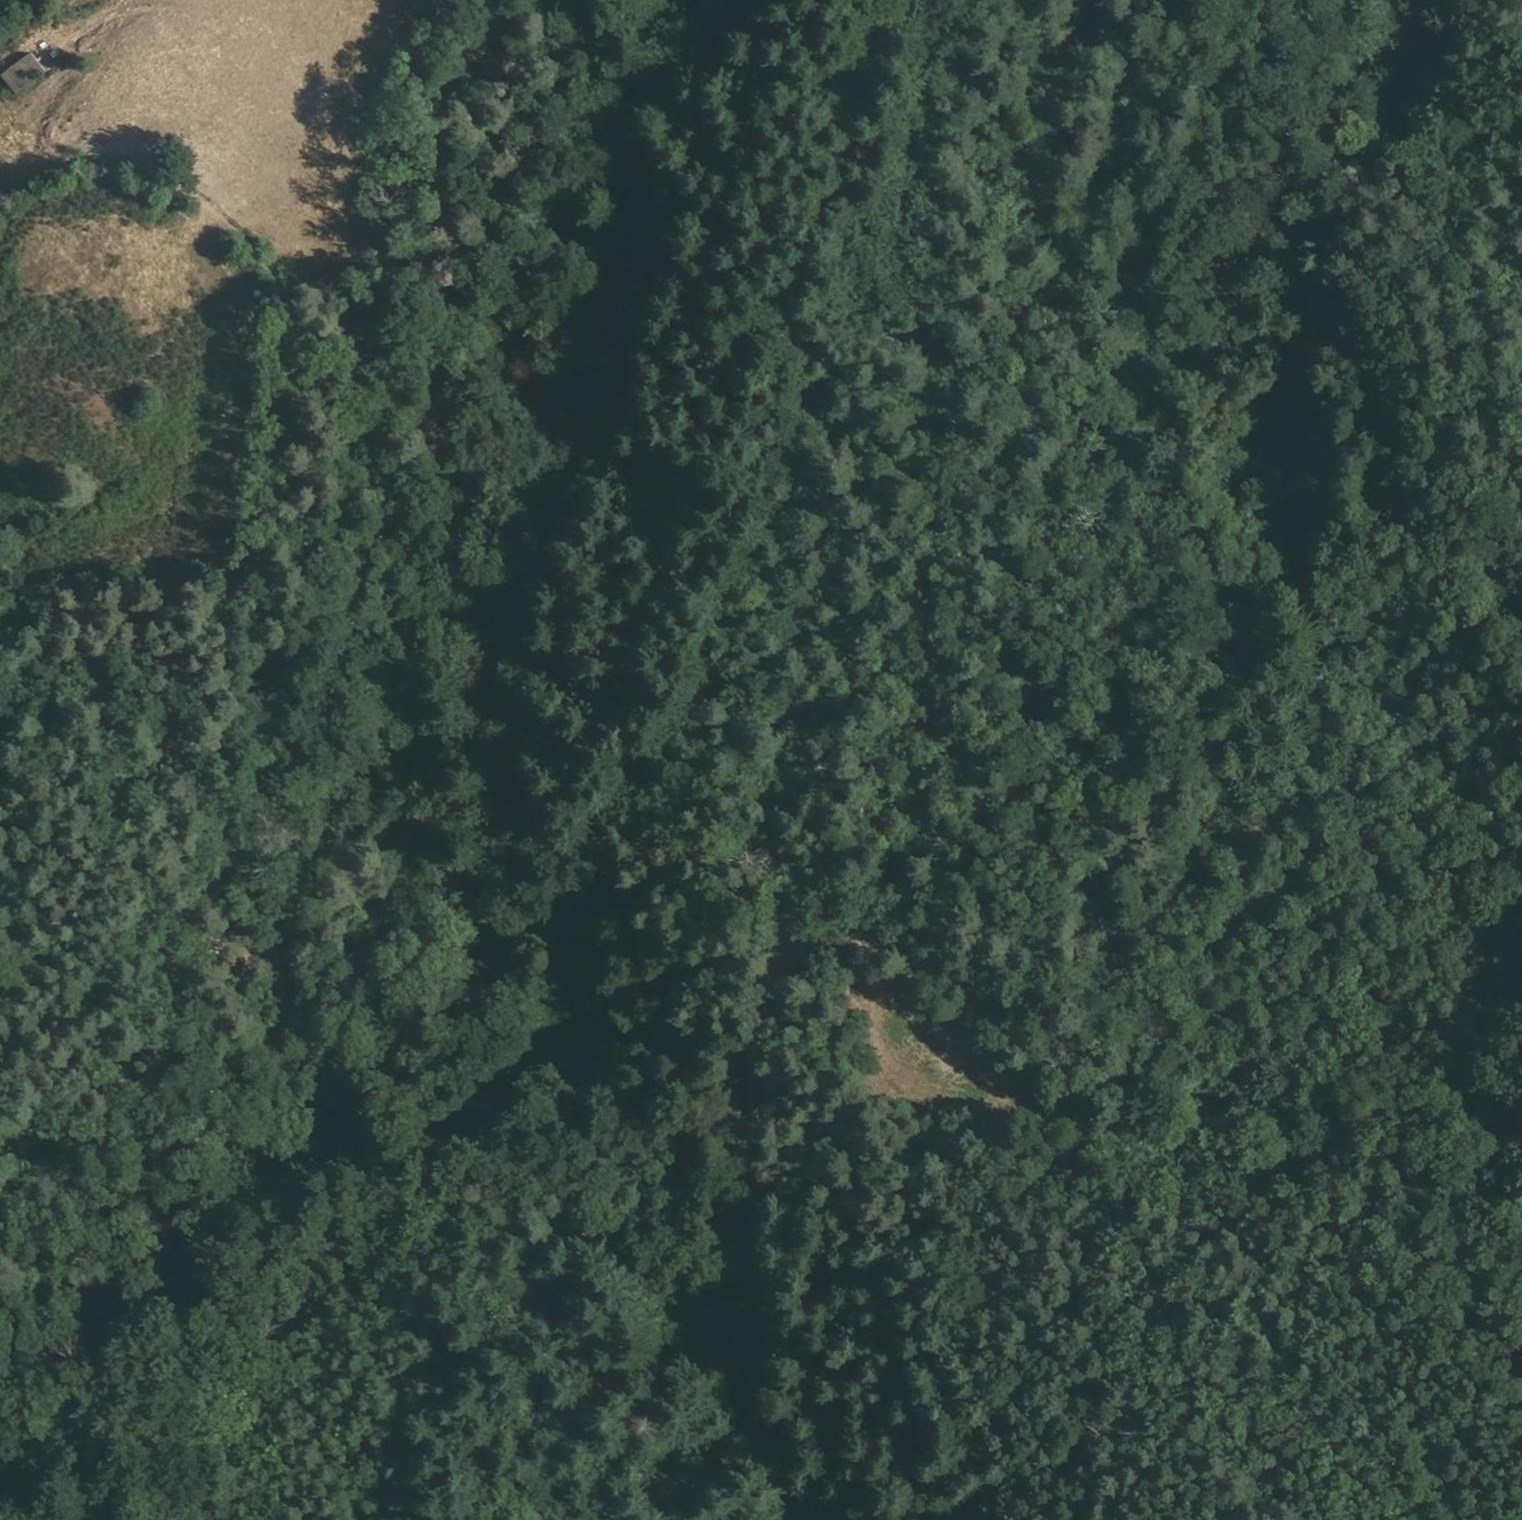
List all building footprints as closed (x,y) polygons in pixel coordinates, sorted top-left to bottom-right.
[(45,72),(31,53),(0,75),(0,79),(12,96),(45,72)]
